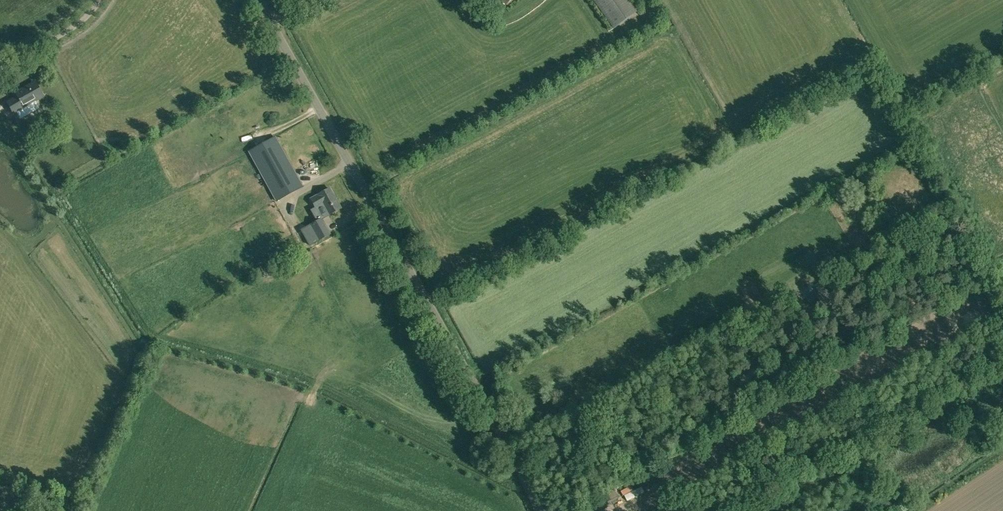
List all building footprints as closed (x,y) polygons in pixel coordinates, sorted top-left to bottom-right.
[(614,30),(640,11),(633,0),(593,0),(614,30)] [(17,96),(7,102),(14,114),(43,96),(35,82),(15,93),(17,96)] [(276,201),(303,186),(276,137),(249,152),(276,201)] [(329,215),(341,209),(330,189),(318,195),(310,199),(316,209),(323,204),(329,215)] [(318,241),(331,234),(322,218),(309,226),(318,241)] [(577,510),(602,510),(613,505),(607,495),(577,510)]
